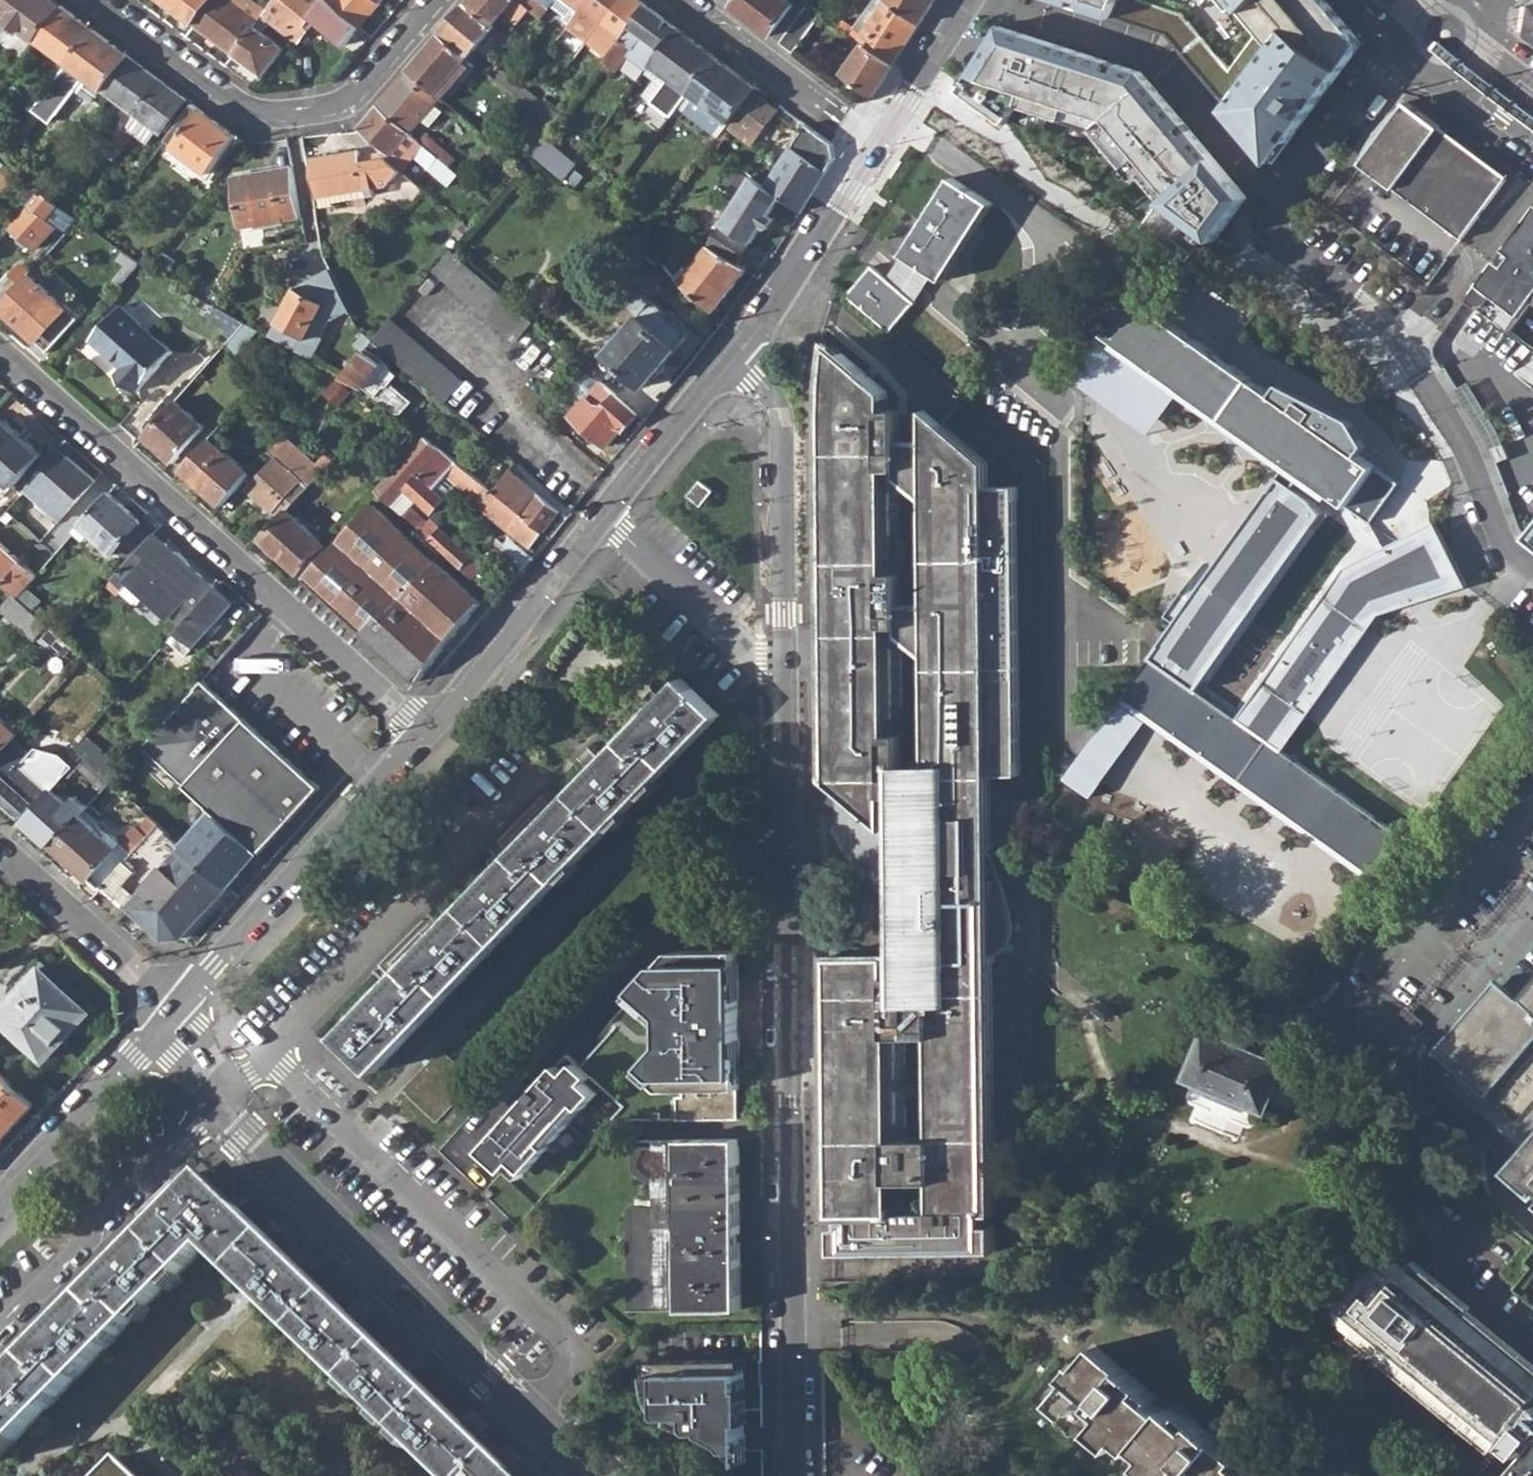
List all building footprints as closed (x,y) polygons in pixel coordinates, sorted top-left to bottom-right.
[(33,42),(60,8),(49,0),(4,0),(0,5),(0,17),(33,42)] [(191,26),(210,0),(157,0),(191,26)] [(225,0),(210,0),(191,26),(232,55),(253,28),(256,23),(225,0)] [(259,20),(267,26),(294,46),(313,23),(308,19),(323,0),(274,0),(259,20)] [(325,1),(357,28),(379,3),(376,0),(326,0),(325,1)] [(539,20),(547,9),(536,0),(468,0),(465,4),(491,27),(514,0),(539,20)] [(547,9),(547,8),(553,0),(536,0),(547,9)] [(585,0),(553,0),(547,8),(562,18),(559,23),(564,27),(585,0)] [(583,45),(616,0),(585,0),(564,27),(562,30),(583,45)] [(632,0),(616,0),(583,45),(602,59),(641,7),(632,0)] [(729,9),(736,0),(718,0),(729,9)] [(785,0),(736,0),(729,9),(777,45),(806,6),(798,0),(796,0),(792,5),(785,0)] [(835,19),(832,24),(861,45),(890,67),(917,24),(885,0),(859,35),(835,19)] [(885,0),(917,24),(932,0),(884,0),(885,0)] [(1133,25),(1143,1),(1143,0),(1053,0),(1133,25)] [(1323,100),(1351,61),(1358,33),(1330,0),(1228,0),(1237,11),(1243,6),(1263,30),(1233,70),(1216,93),(1277,164),(1323,100)] [(1168,37),(1216,93),(1233,70),(1184,14),(1143,1),(1133,25),(1168,37)] [(466,58),(492,28),(491,27),(465,4),(439,35),(466,58)] [(791,55),(820,14),(807,5),(806,6),(777,45),(791,55)] [(616,69),(635,83),(648,66),(674,32),(641,7),(602,59),(594,70),(607,80),(616,69)] [(48,74),(55,80),(92,32),(60,8),(33,42),(58,61),(48,74)] [(282,50),(253,28),(232,55),(261,77),(282,50)] [(1005,28),(964,94),(983,108),(1009,127),(1022,108),(1096,133),(1139,182),(1145,177),(1169,205),(1163,210),(1150,229),(1196,262),(1214,238),(1220,243),(1253,198),(1144,70),(1005,28)] [(100,92),(127,58),(92,32),(55,80),(0,152),(0,154),(8,160),(38,118),(47,124),(82,78),(100,92)] [(648,66),(685,95),(711,59),(674,32),(648,66)] [(1358,33),(1351,61),(1365,42),(1358,33)] [(434,96),(466,58),(439,35),(406,72),(434,96)] [(840,75),(869,98),(890,67),(861,45),(840,75)] [(123,110),(103,137),(111,144),(122,130),(133,116),(159,82),(127,58),(100,92),(123,110)] [(685,95),(727,126),(751,94),(753,91),(711,59),(685,95)] [(435,103),(403,76),(376,107),(409,134),(420,122),(427,128),(440,113),(432,107),(435,103)] [(159,135),(185,102),(159,82),(133,116),(159,135)] [(537,105),(518,89),(512,97),(531,112),(537,105)] [(750,148),(776,113),(751,94),(727,126),(724,129),(750,148)] [(102,109),(93,101),(79,119),(89,127),(102,109)] [(1361,162),(1463,238),(1509,176),(1488,161),(1482,157),(1407,101),(1361,162)] [(557,119),(538,104),(537,105),(531,112),(540,120),(550,128),(557,119)] [(208,175),(235,139),(190,106),(163,142),(208,175)] [(446,188),(456,176),(447,167),(417,142),(409,134),(376,107),(354,133),(379,155),(395,169),(407,156),(446,188)] [(524,143),(534,150),(543,137),(550,128),(540,120),(524,143)] [(802,128),(764,188),(777,199),(797,213),(831,161),(829,147),(802,128)] [(131,136),(122,130),(111,144),(102,156),(110,163),(131,136)] [(423,135),(417,142),(447,167),(455,158),(445,150),(444,151),(423,135)] [(550,143),(543,137),(534,150),(528,158),(536,163),(550,143)] [(311,160),(317,198),(361,191),(385,187),(398,172),(395,169),(379,155),(356,159),(355,153),(311,160)] [(282,222),(297,220),(290,167),(229,178),(238,230),(255,227),(255,230),(282,225),(282,222)] [(749,177),(714,224),(718,227),(753,180),(749,177)] [(742,246),(777,199),(764,188),(753,180),(718,227),(742,246)] [(954,182),(926,226),(905,259),(939,282),(945,285),(995,208),(954,182)] [(362,198),(361,191),(317,198),(319,209),(334,206),(333,203),(362,198)] [(55,228),(64,235),(76,222),(61,210),(39,192),(8,228),(34,251),(55,228)] [(1532,298),(1532,212),(1532,213),(1530,216),(1475,288),(1517,319),(1532,300),(1532,298)] [(909,216),(876,267),(919,304),(939,282),(905,259),(926,226),(909,216)] [(706,248),(678,284),(710,312),(743,271),(706,248)] [(514,344),(531,324),(449,252),(431,271),(514,344)] [(25,277),(28,274),(19,266),(4,278),(0,283),(0,305),(25,277)] [(894,335),(919,304),(876,267),(850,298),(894,335)] [(25,277),(0,305),(0,311),(46,352),(76,319),(63,308),(61,309),(25,277)] [(276,321),(267,337),(290,350),(297,353),(323,307),(285,286),(268,316),(276,321)] [(1335,493),(1375,521),(1399,480),(1367,452),(1374,439),(1362,415),(1288,377),(1278,389),(1233,358),(1132,291),(1105,329),(1291,461),(1335,493)] [(689,335),(651,302),(605,356),(643,389),(689,335)] [(120,308),(90,341),(120,370),(114,377),(132,395),(169,353),(120,308)] [(220,324),(236,334),(244,325),(225,313),(220,324)] [(347,344),(326,370),(337,376),(342,379),(370,341),(358,331),(350,315),(336,325),(347,344)] [(461,384),(387,320),(370,341),(392,360),(444,403),(461,384)] [(237,354),(258,332),(244,325),(236,334),(226,345),(237,354)] [(388,366),(392,360),(370,341),(342,379),(365,392),(380,404),(396,418),(409,404),(388,385),(395,378),(392,375),(388,366)] [(830,776),(830,781),(890,831),(891,797),(903,797),(903,868),(901,868),(901,924),(905,924),(904,976),(893,976),(893,956),(832,956),(832,959),(833,1139),(834,1216),(843,1216),(843,1228),(834,1228),(834,1253),(866,1253),(995,1252),(995,1227),(986,1227),(986,1216),(995,1216),(993,958),(1004,955),(1011,949),(1016,939),(1017,931),(1012,893),(1003,869),(992,850),(992,778),(1020,779),(1018,489),(989,489),(990,467),(927,412),(927,442),(903,442),(903,412),(889,412),(891,395),(834,347),(829,398),(829,490),(830,632),(830,669),(830,776)] [(335,381),(322,395),(336,408),(349,393),(335,381)] [(620,432),(635,415),(598,383),(569,417),(604,448),(619,431),(620,432)] [(357,401),(371,414),(380,404),(365,392),(357,401)] [(203,429),(174,403),(142,438),(171,464),(203,429)] [(0,421),(0,478),(12,489),(42,456),(2,419),(0,421)] [(246,492),(277,519),(284,512),(328,463),(319,457),(313,464),(282,437),(266,454),(274,461),(246,492)] [(527,549),(540,535),(539,533),(491,492),(420,438),(401,460),(433,490),(446,477),(480,505),(478,509),(527,549)] [(179,472),(219,506),(247,475),(209,440),(179,472)] [(94,482),(60,452),(25,491),(59,522),(94,482)] [(430,515),(443,501),(444,500),(433,490),(401,460),(373,491),(418,532),(428,541),(439,530),(430,522),(427,525),(408,509),(415,502),(430,515)] [(1335,493),(1291,461),(1123,694),(1377,876),(1406,836),(1286,750),(1243,720),(1196,686),(1335,493)] [(556,513),(508,472),(491,492),(539,533),(556,513)] [(12,489),(0,478),(0,498),(2,500),(12,489)] [(697,482),(686,497),(700,507),(711,493),(697,482)] [(116,552),(127,562),(148,538),(136,528),(141,524),(108,494),(74,533),(84,541),(90,535),(112,555),(116,552)] [(304,580),(362,632),(427,557),(410,542),(371,506),(304,580)] [(259,539),(297,574),(323,546),(284,512),(277,519),(259,539)] [(1351,561),(1243,720),(1286,750),(1381,609),(1467,587),(1439,519),(1351,561)] [(448,539),(451,535),(441,527),(439,530),(428,541),(440,552),(489,596),(493,591),(470,569),(475,563),(448,539)] [(484,531),(480,535),(522,574),(532,561),(507,540),(502,545),(484,531)] [(427,557),(431,561),(440,552),(428,541),(418,532),(410,542),(427,557)] [(130,582),(181,628),(215,590),(152,534),(148,538),(127,562),(110,580),(123,590),(130,582)] [(0,544),(0,585),(12,595),(17,600),(25,590),(36,577),(0,544)] [(479,604),(431,561),(427,557),(362,632),(415,681),(479,604)] [(38,602),(25,590),(17,600),(30,612),(38,602)] [(233,606),(215,590),(181,628),(167,642),(185,658),(233,606)] [(35,640),(47,627),(30,612),(17,600),(12,595),(0,608),(0,610),(35,640)] [(63,656),(71,649),(58,637),(51,646),(63,656)] [(1371,647),(1348,681),(1361,691),(1340,722),(1403,765),(1426,731),(1385,703),(1407,671),(1371,647)] [(340,1035),(378,1071),(720,715),(682,678),(340,1035)] [(236,715),(200,682),(140,748),(177,781),(236,715)] [(317,789),(236,715),(177,781),(211,812),(257,855),(317,789)] [(10,740),(16,735),(0,721),(0,751),(10,740)] [(121,768),(83,734),(72,747),(85,758),(109,782),(121,768)] [(10,740),(0,751),(0,801),(12,812),(40,782),(20,764),(27,756),(10,740)] [(167,793),(177,782),(177,781),(140,748),(130,759),(167,793)] [(77,767),(101,790),(109,782),(85,758),(77,767)] [(65,805),(40,782),(12,812),(50,846),(77,816),(85,807),(73,797),(65,805)] [(211,812),(181,847),(226,888),(257,855),(211,812)] [(103,839),(77,816),(50,846),(89,881),(90,880),(100,889),(103,885),(158,825),(148,817),(138,828),(135,826),(119,843),(108,833),(103,839)] [(181,939),(226,888),(181,847),(158,825),(103,885),(164,940),(181,939)] [(666,1016),(667,1048),(649,1067),(665,1081),(659,1087),(666,1092),(686,1092),(685,1099),(679,1099),(679,1123),(739,1120),(738,1089),(741,1089),(739,952),(671,952),(637,989),(666,1016)] [(0,1010),(0,1020),(43,1060),(85,1014),(37,969),(0,1010)] [(1498,977),(1437,1049),(1459,1068),(1521,997),(1498,977)] [(1521,997),(1459,1068),(1448,1081),(1529,1150),(1531,1152),(1532,1150),(1532,982),(1521,997)] [(1206,1091),(1252,1109),(1255,1102),(1272,1109),(1290,1064),(1211,1032),(1193,1078),(1209,1084),(1206,1091)] [(404,1090),(438,1122),(476,1081),(443,1050),(404,1090)] [(568,1057),(483,1152),(508,1173),(516,1164),(528,1174),(598,1096),(586,1084),(591,1078),(568,1057)] [(33,1105),(0,1075),(0,1141),(33,1105)] [(627,1206),(628,1309),(740,1307),(738,1138),(632,1140),(632,1171),(651,1188),(652,1206),(627,1206)] [(1531,1152),(1529,1150),(1515,1166),(1512,1169),(1532,1187),(1532,1153),(1531,1152)] [(0,1382),(0,1460),(1,1461),(202,1245),(447,1475),(516,1475),(201,1175),(0,1382)] [(1409,1267),(1403,1273),(1389,1262),(1344,1317),(1358,1329),(1354,1333),(1496,1449),(1512,1430),(1517,1434),(1507,1445),(1519,1455),(1528,1444),(1532,1448),(1509,1475),(1532,1475),(1532,1367),(1409,1267)] [(1258,1467),(1253,1473),(1239,1462),(1243,1456),(1188,1410),(1183,1416),(1170,1405),(1165,1411),(1152,1401),(1157,1395),(1094,1344),(1077,1365),(1074,1364),(1063,1376),(1070,1382),(1053,1402),(1088,1430),(1095,1422),(1099,1426),(1095,1431),(1116,1448),(1123,1440),(1135,1450),(1140,1445),(1174,1473),(1171,1475),(1268,1475),(1258,1467)] [(745,1359),(651,1360),(652,1387),(654,1395),(657,1402),(665,1413),(691,1413),(691,1421),(692,1424),(694,1426),(696,1427),(698,1428),(706,1428),(706,1430),(728,1441),(744,1461),(746,1461),(745,1359)] [(119,1457),(100,1475),(139,1475),(119,1457)]
